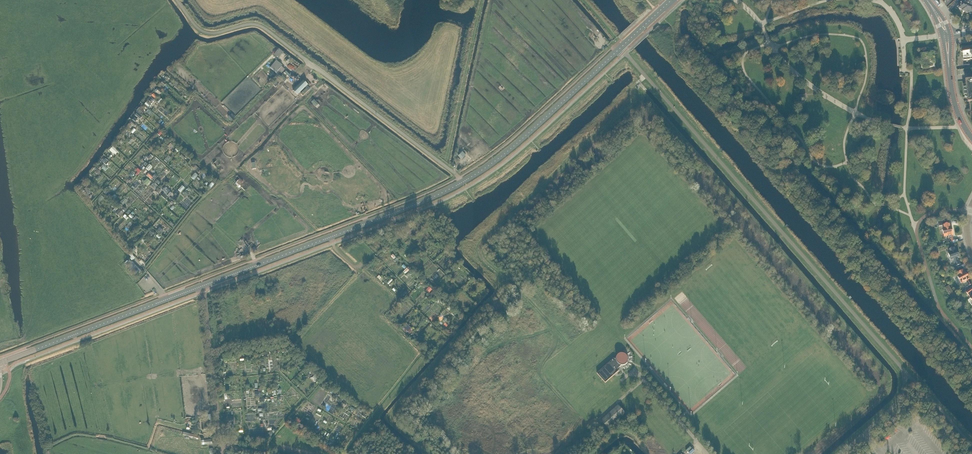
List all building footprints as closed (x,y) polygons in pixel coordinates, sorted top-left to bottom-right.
[(970,0),(962,0),(960,5),(958,4),(957,7),(959,8),(959,9),(963,10),(962,11),(965,12),(970,0)] [(964,60),(970,60),(969,48),(962,49),(961,49),(961,50),(961,51),(962,52),(963,52),(964,60)] [(921,69),(935,67),(934,52),(920,53),(921,69)] [(281,66),(282,65),(276,60),(270,68),(266,73),(273,79),(275,76),(274,75),(276,73),(278,75),(280,72),(281,73),(285,70),(281,66)] [(297,95),(308,85),(303,81),(293,91),(297,95)] [(136,126),(131,130),(130,129),(126,133),(129,137),(134,133),(134,132),(138,129),(136,126)] [(116,147),(112,151),(116,155),(120,150),(116,147)] [(166,150),(163,155),(171,159),(173,155),(166,150)] [(151,162),(156,166),(161,160),(157,156),(151,162)] [(198,172),(192,183),(196,185),(199,181),(203,183),(205,180),(198,176),(200,173),(198,172)] [(236,183),(240,186),(246,180),(242,177),(236,183)] [(118,187),(112,183),(106,192),(112,196),(118,187)] [(88,186),(86,188),(93,194),(95,192),(88,186)] [(193,197),(198,194),(195,189),(193,190),(191,187),(182,193),(185,198),(191,194),(193,197)] [(952,228),(951,228),(950,224),(943,225),(943,229),(944,237),(950,236),(951,242),(954,242),(954,241),(958,241),(957,238),(953,239),(952,235),(953,235),(952,228)] [(948,253),(951,261),(954,260),(956,265),(961,264),(959,258),(960,258),(957,250),(957,251),(955,246),(948,248),(950,253),(948,253)] [(132,262),(130,264),(128,262),(125,265),(136,276),(141,271),(132,262)] [(964,270),(957,273),(958,276),(961,283),(967,281),(970,286),(962,290),(963,292),(971,287),(971,286),(969,279),(966,272),(965,273),(964,270)] [(628,357),(627,355),(623,351),(618,355),(617,356),(617,357),(617,358),(616,359),(614,359),(597,373),(606,383),(619,371),(618,369),(622,365),(624,365),(625,365),(626,364),(627,363),(628,361),(628,360),(628,358),(628,357)] [(242,405),(241,398),(233,399),(234,406),(242,405)] [(609,427),(626,412),(619,404),(602,419),(609,427)] [(329,443),(332,445),(336,439),(333,437),(330,441),(328,439),(326,442),(329,444),(329,443)]
